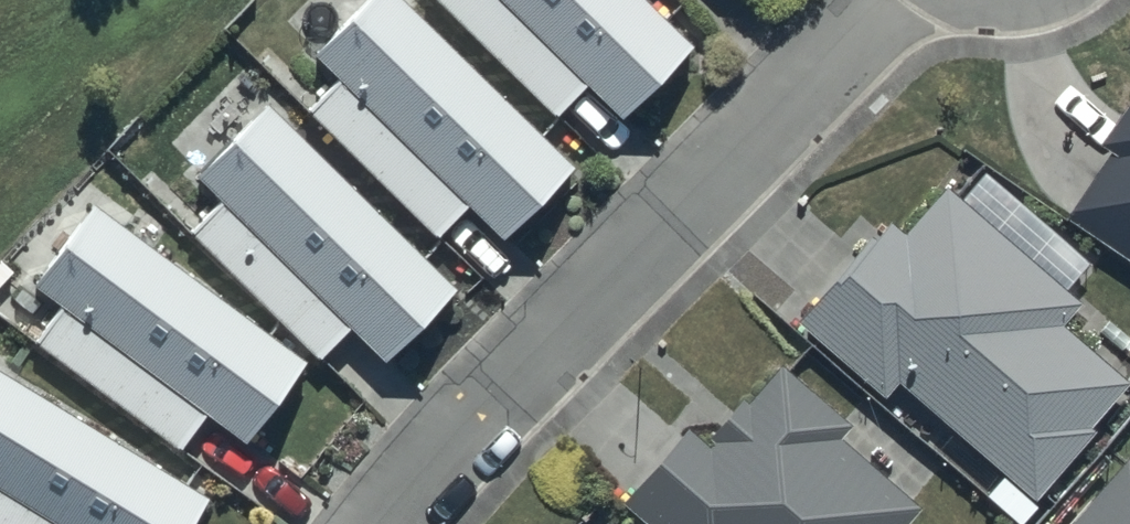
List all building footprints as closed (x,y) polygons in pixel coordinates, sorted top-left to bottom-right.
[(307,115),(435,242),(469,208),(505,243),(575,172),(402,0),(370,0),(312,58),(338,84),(307,115)] [(553,122),(585,91),(616,124),(692,50),(643,0),(435,0),(553,122)] [(1071,218),(1129,260),(1129,102),(1126,99),(1095,145),(1112,157),(1071,218)] [(223,202),(190,233),(316,362),(346,332),(379,366),(452,295),(269,107),(198,176),(223,202)] [(944,193),(905,238),(885,221),(794,327),(881,401),(895,385),(1036,505),(1099,432),(1108,440),(1129,415),(1129,411),(1113,396),(1125,381),(1063,328),(1079,310),(944,193)] [(61,309),(34,343),(177,454),(205,418),(243,447),(306,365),(98,203),(33,287),(61,309)] [(786,370),(784,367),(749,407),(744,402),(705,447),(687,432),(624,505),(647,523),(906,523),(918,510),(834,437),(847,422),(786,370)] [(206,503),(0,374),(0,523),(192,523),(206,503)] [(1129,460),(1072,523),(1129,523),(1129,462),(1129,460)]
